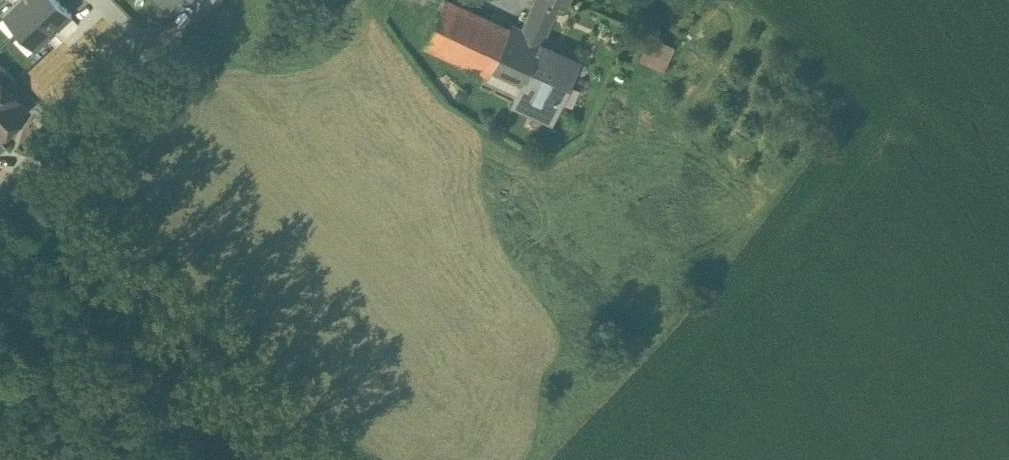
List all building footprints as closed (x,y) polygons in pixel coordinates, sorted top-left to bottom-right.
[(1,13),(19,30),(51,0),(15,0),(14,1),(1,13)] [(19,30),(36,47),(48,36),(70,15),(72,13),(59,0),(51,0),(19,30)] [(169,2),(178,11),(189,0),(172,0),(169,2)] [(488,70),(508,26),(507,25),(453,0),(443,0),(423,40),(488,70)] [(520,31),(520,32),(540,41),(559,0),(534,0),(520,31)] [(70,15),(48,36),(56,45),(78,23),(70,15)] [(520,31),(508,25),(507,25),(508,26),(488,70),(489,70),(492,63),(523,77),(524,77),(540,41),(520,32),(520,31)] [(675,38),(654,30),(644,55),(665,63),(675,38)] [(577,58),(540,41),(524,77),(523,77),(512,100),(550,117),(577,58)] [(0,63),(0,81),(8,89),(17,80),(0,63)] [(25,112),(27,110),(8,89),(0,81),(0,135),(25,112)]
